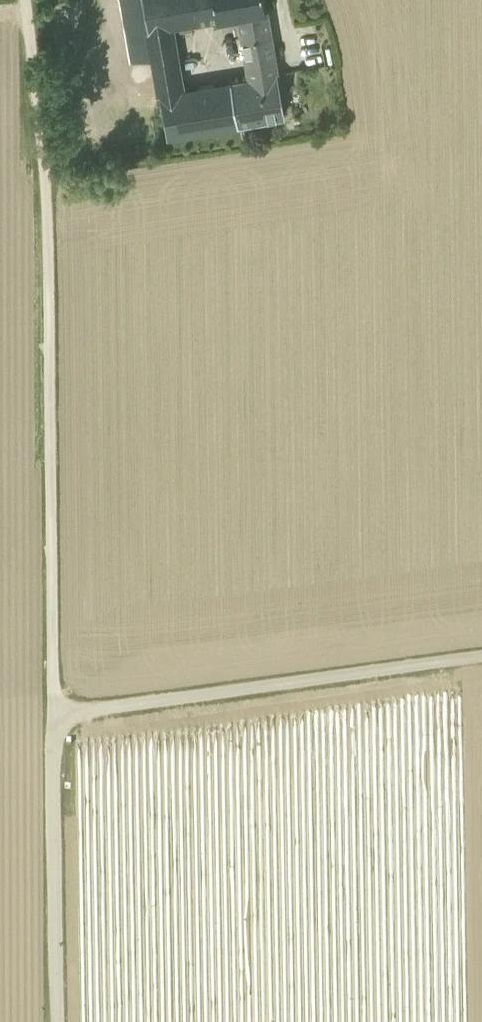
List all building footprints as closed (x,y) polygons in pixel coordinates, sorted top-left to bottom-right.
[(154,55),(145,0),(119,0),(130,59),(154,55)] [(154,55),(157,69),(177,65),(170,25),(219,16),(216,0),(145,0),(154,55)] [(219,16),(239,12),(265,8),(264,0),(216,0),(219,16)] [(239,12),(248,62),(274,58),(265,8),(239,12)] [(277,73),(274,58),(248,62),(251,77),(277,73)] [(181,90),(177,65),(157,69),(161,93),(181,90)] [(251,77),(230,81),(238,123),(284,115),(277,73),(251,77)] [(169,136),(238,123),(230,81),(181,90),(161,93),(169,136)]
